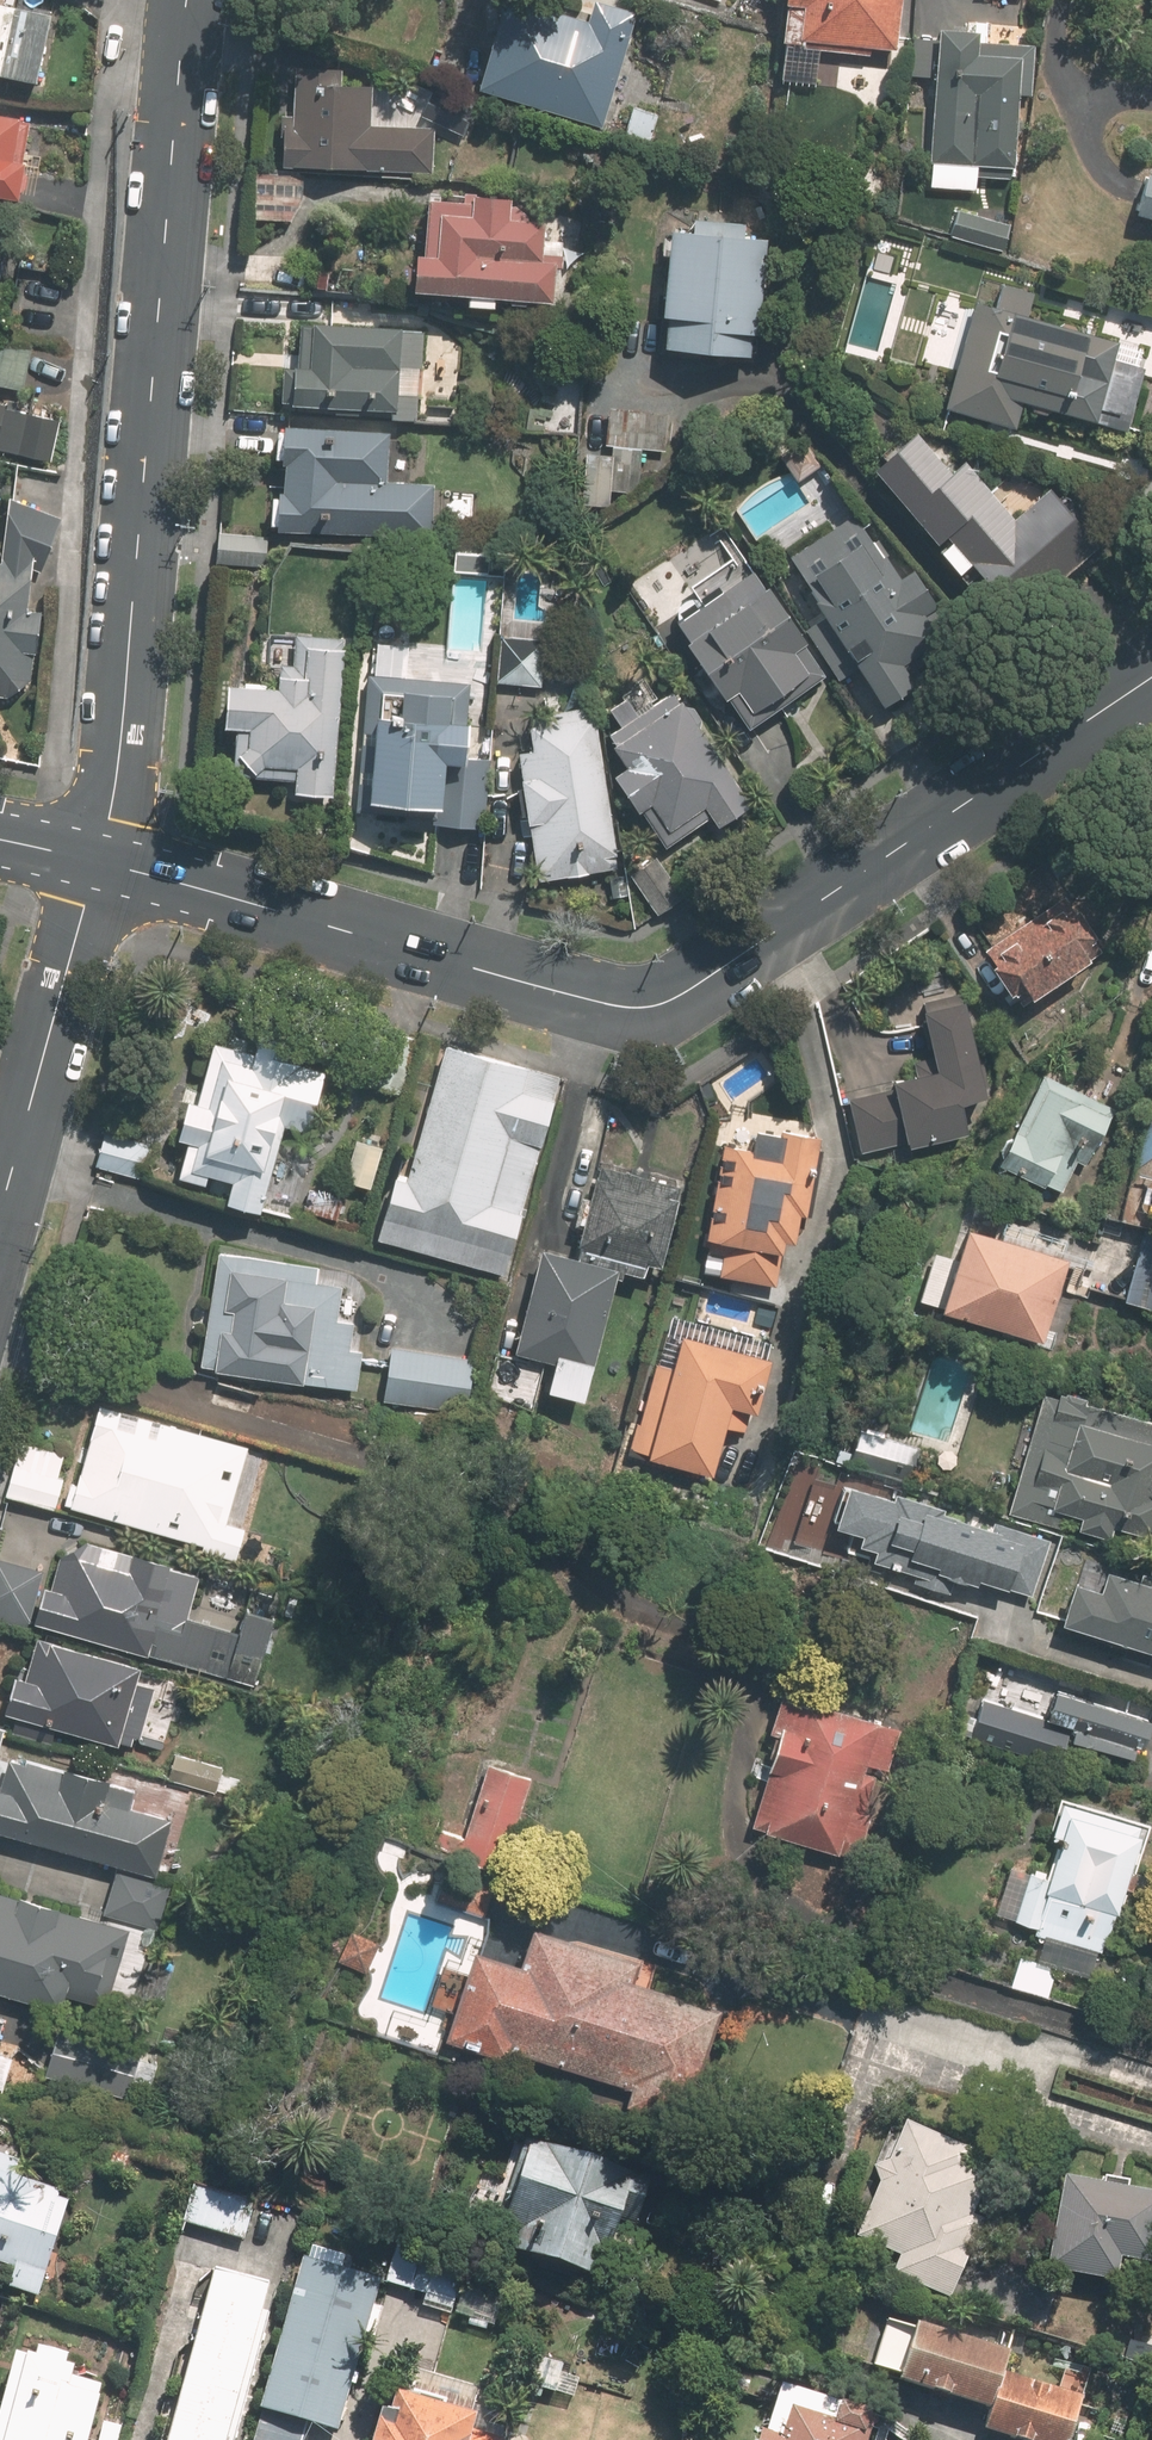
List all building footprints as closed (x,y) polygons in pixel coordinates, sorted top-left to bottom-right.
[(554,0),(496,0),(473,103),(606,133),(632,18),(554,0)] [(715,8),(717,0),(687,0),(715,8)] [(769,13),(793,15),(791,49),(887,56),(891,0),(770,0),(769,13)] [(0,10),(0,87),(31,93),(46,19),(0,10)] [(972,39),(928,36),(922,169),(989,173),(994,62),(971,61),(972,39)] [(286,91),(272,90),(268,173),(253,173),(251,224),(299,226),(301,177),(428,182),(432,92),(339,88),(340,68),(287,65),(286,91)] [(23,125),(0,122),(0,211),(9,213),(23,125)] [(1135,179),(1127,220),(1143,223),(1140,237),(1151,239),(1151,183),(1135,179)] [(415,206),(412,265),(395,265),(394,301),(548,308),(550,270),(534,269),(536,233),(519,233),(520,210),(415,206)] [(733,231),(688,226),(686,242),(658,239),(647,326),(655,327),(651,359),(741,370),(756,251),(731,248),(733,231)] [(1137,375),(1105,366),(1112,344),(970,304),(938,416),(1007,436),(1014,411),(1087,432),(1089,425),(1121,434),(1137,375)] [(274,410),(416,420),(421,339),(302,331),(299,375),(276,374),(274,410)] [(20,392),(21,383),(30,384),(31,376),(21,375),(23,347),(0,345),(0,390),(20,392)] [(54,414),(15,411),(15,404),(0,403),(0,484),(8,485),(9,471),(50,474),(54,414)] [(665,458),(669,416),(601,411),(598,450),(610,451),(610,459),(578,457),(574,511),(605,514),(607,496),(637,498),(641,456),(665,458)] [(265,465),(272,466),(270,502),(263,502),(261,537),(433,545),(436,486),(382,483),(385,434),(266,428),(265,465)] [(912,440),(860,477),(945,583),(955,575),(997,628),(1099,546),(1052,487),(1008,522),(961,463),(942,478),(912,440)] [(44,551),(47,510),(0,505),(0,704),(3,704),(32,681),(44,551)] [(851,519),(773,569),(877,718),(914,692),(900,672),(949,638),(907,577),(896,584),(851,519)] [(744,570),(716,526),(623,585),(651,629),(744,570)] [(258,537),(212,537),(211,567),(257,568),(258,537)] [(820,680),(747,573),(654,635),(728,743),(820,680)] [(333,774),(340,643),(287,640),(285,671),(272,670),(272,685),(234,683),(233,694),(211,693),(208,739),(223,740),(221,780),(284,784),(283,802),(325,805),(327,774),(333,774)] [(540,641),(497,640),(495,689),(538,691),(540,641)] [(634,816),(656,853),(699,823),(709,837),(744,812),(649,671),(587,714),(593,750),(610,778),(603,782),(627,820),(634,816)] [(353,806),(429,812),(432,766),(452,768),(456,707),(418,704),(419,697),(381,694),(379,718),(360,717),(353,806)] [(526,756),(511,759),(532,886),(614,872),(593,750),(587,714),(520,725),(526,756)] [(452,768),(432,766),(429,812),(428,828),(482,831),(485,769),(452,768)] [(1091,969),(1057,909),(965,962),(999,1021),(1091,969)] [(889,1021),(913,1015),(929,1081),(842,1102),(856,1159),(895,1149),(897,1158),(962,1142),(954,1108),(981,1102),(955,995),(921,1005),(917,988),(883,996),(889,1021)] [(197,1188),(218,1193),(213,1212),(251,1222),(273,1137),(300,1144),(318,1076),(208,1047),(197,1089),(177,1084),(160,1149),(175,1153),(165,1191),(194,1199),(197,1188)] [(371,1243),(500,1279),(556,1081),(440,1048),(403,1180),(390,1176),(371,1243)] [(1113,1115),(1028,1078),(988,1169),(1054,1198),(1075,1148),(1095,1157),(1113,1115)] [(156,1137),(107,1119),(90,1167),(139,1184),(156,1137)] [(369,1196),(381,1134),(352,1128),(340,1190),(369,1196)] [(746,1131),(742,1157),(714,1153),(697,1256),(715,1259),(712,1281),(769,1290),(775,1249),(786,1251),(791,1222),(799,1223),(812,1142),(777,1137),(746,1131)] [(537,1396),(575,1406),(608,1277),(651,1288),(677,1189),(595,1168),(570,1263),(531,1253),(503,1361),(543,1372),(537,1396)] [(1140,1234),(1118,1303),(1151,1314),(1151,1238),(1140,1234)] [(945,1260),(929,1255),(915,1306),(932,1310),(929,1322),(1035,1351),(1057,1268),(951,1239),(945,1260)] [(198,1323),(195,1379),(265,1384),(265,1389),(358,1395),(361,1351),(356,1351),(361,1272),(254,1265),(255,1258),(207,1255),(203,1323),(198,1323)] [(745,1437),(763,1366),(670,1342),(662,1374),(646,1370),(623,1460),(707,1481),(720,1431),(745,1437)] [(470,1359),(384,1351),(378,1406),(465,1414),(470,1359)] [(1044,1392),(1010,1518),(1149,1555),(1151,1545),(1151,1421),(1044,1392)] [(88,1406),(57,1512),(195,1552),(194,1557),(229,1568),(240,1529),(225,1524),(246,1452),(88,1406)] [(915,1448),(844,1427),(833,1467),(903,1487),(915,1448)] [(69,1452),(14,1442),(2,1504),(57,1514),(57,1512),(69,1452)] [(937,1579),(1017,1603),(1033,1552),(828,1490),(815,1535),(854,1547),(848,1567),(933,1592),(937,1579)] [(189,1600),(195,1575),(50,1540),(52,1533),(3,1521),(0,1534),(0,1625),(252,1685),(272,1604),(209,1589),(205,1603),(189,1600)] [(1091,1575),(1085,1597),(1051,1587),(1037,1632),(1151,1666),(1151,1593),(1091,1575)] [(0,1698),(0,1723),(111,1752),(113,1744),(132,1749),(148,1688),(135,1685),(139,1669),(29,1640),(16,1686),(4,1682),(0,1698)] [(963,1736),(1053,1767),(1062,1744),(1125,1766),(1139,1726),(1041,1692),(1032,1719),(976,1700),(963,1736)] [(769,1694),(759,1729),(766,1731),(755,1772),(761,1774),(746,1830),(853,1859),(889,1727),(769,1694)] [(148,1876),(162,1819),(136,1813),(141,1790),(0,1756),(0,1840),(148,1876)] [(220,1764),(168,1756),(164,1783),(216,1792),(220,1764)] [(437,1820),(413,1814),(406,1844),(498,1868),(522,1777),(480,1766),(462,1835),(435,1828),(437,1820)] [(1134,1830),(1052,1806),(1041,1842),(1050,1845),(1041,1875),(1022,1869),(1005,1926),(1097,1954),(1134,1830)] [(432,1903),(478,1916),(486,1888),(440,1875),(432,1903)] [(166,1887),(112,1877),(104,1919),(157,1930),(166,1887)] [(90,2008),(124,2017),(145,1936),(0,1899),(0,1997),(88,2019),(90,2008)] [(360,1979),(372,1943),(337,1930),(325,1966),(360,1979)] [(505,2051),(623,2093),(618,2108),(666,2125),(671,2110),(706,2013),(623,1984),(627,1971),(518,1932),(505,1969),(465,1955),(433,2043),(500,2066),(505,2051)] [(0,2006),(0,2092),(15,2041),(4,2038),(12,2010),(0,2006)] [(139,2051),(46,2032),(36,2081),(130,2100),(139,2051)] [(76,2191),(44,2181),(56,2142),(0,2124),(0,2277),(45,2291),(76,2191)] [(1002,2166),(899,2124),(847,2240),(891,2260),(882,2279),(941,2305),(1002,2166)] [(519,2146),(492,2230),(514,2237),(506,2262),(585,2286),(619,2177),(519,2146)] [(1151,2197),(1053,2184),(1039,2276),(1101,2285),(1103,2267),(1142,2273),(1148,2231),(1151,2232),(1151,2202),(1151,2197)] [(258,2202),(187,2187),(178,2230),(249,2245),(258,2202)] [(376,2280),(300,2259),(256,2417),(332,2438),(376,2280)] [(462,2281),(385,2259),(377,2284),(421,2297),(417,2310),(451,2320),(462,2281)] [(277,2309),(265,2306),(271,2283),(211,2267),(166,2439),(243,2439),(277,2309)] [(892,2389),(982,2417),(975,2439),(979,2439),(1058,2439),(1069,2405),(999,2383),(1006,2361),(910,2331),(892,2389)] [(128,2411),(107,2405),(117,2368),(81,2358),(84,2346),(48,2336),(45,2348),(30,2343),(3,2439),(120,2439),(128,2411)] [(539,2401),(540,2395),(568,2403),(577,2370),(523,2356),(514,2389),(520,2390),(519,2396),(539,2401)] [(866,2421),(830,2408),(829,2413),(767,2394),(753,2439),(860,2439),(866,2421)] [(499,2436),(383,2401),(373,2435),(360,2431),(358,2439),(497,2439),(499,2436)]
